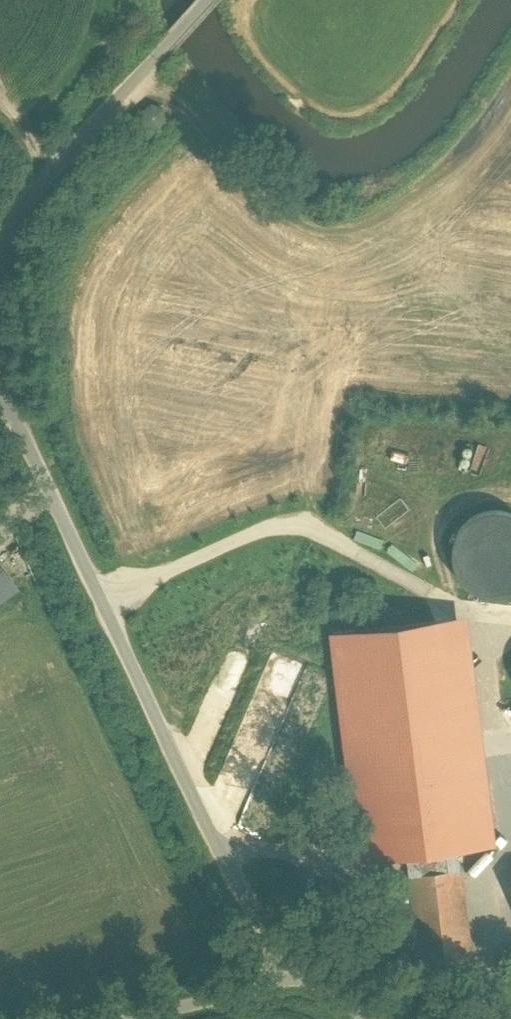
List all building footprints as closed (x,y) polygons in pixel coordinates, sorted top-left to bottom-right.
[(506,512),(492,511),(479,514),(467,521),(458,531),(452,544),(451,558),(454,571),(461,583),(473,593),(487,598),(503,598),(510,595),(510,514),(506,512)] [(15,595),(0,574),(0,605),(15,595)] [(367,779),(375,842),(490,823),(482,763),(367,779)] [(462,855),(403,863),(415,962),(474,955),(462,855)]
